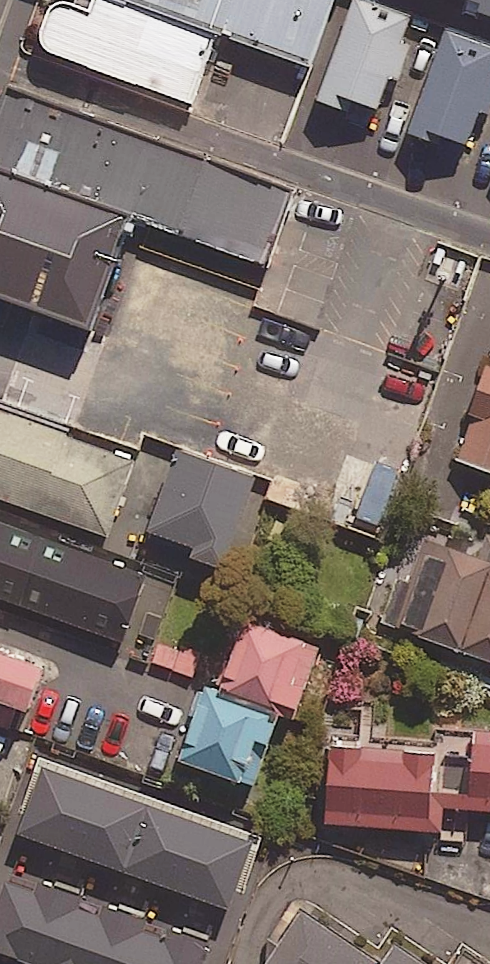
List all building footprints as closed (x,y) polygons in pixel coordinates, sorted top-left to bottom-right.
[(123,0),(51,0),(34,46),(192,104),(218,35),(123,0)] [(218,35),(309,68),(334,0),(123,0),(218,35)] [(400,88),(413,52),(406,50),(417,20),(360,0),(359,0),(322,102),(378,122),(391,85),(400,88)] [(489,44),(489,0),(364,0),(489,44)] [(448,34),(415,135),(471,154),(482,119),(489,122),(489,121),(489,48),(448,34)] [(26,85),(0,159),(0,296),(28,306),(229,377),(299,180),(26,85)] [(350,419),(229,377),(28,306),(0,385),(0,391),(320,503),(350,419)] [(459,466),(489,477),(489,377),(459,466)] [(0,417),(0,501),(109,542),(137,468),(0,417)] [(260,486),(183,458),(153,541),(230,568),(260,486)] [(407,479),(373,467),(348,534),(382,547),(407,479)] [(0,519),(0,612),(129,659),(159,576),(0,519)] [(414,523),(378,626),(489,664),(489,550),(414,523)] [(212,698),(284,723),(299,728),(324,657),(237,626),(212,698)] [(207,651),(164,635),(153,666),(195,681),(207,651)] [(33,723),(49,676),(0,659),(0,711),(33,723)] [(284,723),(212,698),(187,771),(258,796),(284,723)] [(476,739),(475,763),(335,755),(331,832),(445,838),(446,816),(489,818),(489,740),(476,739)] [(133,869),(157,803),(56,766),(32,831),(133,869)] [(157,803),(133,869),(240,908),(264,842),(157,803)] [(14,883),(0,920),(0,958),(15,963),(210,963),(213,957),(14,883)] [(306,921),(278,963),(370,963),(306,921)] [(398,955),(392,963),(411,963),(398,955)]
